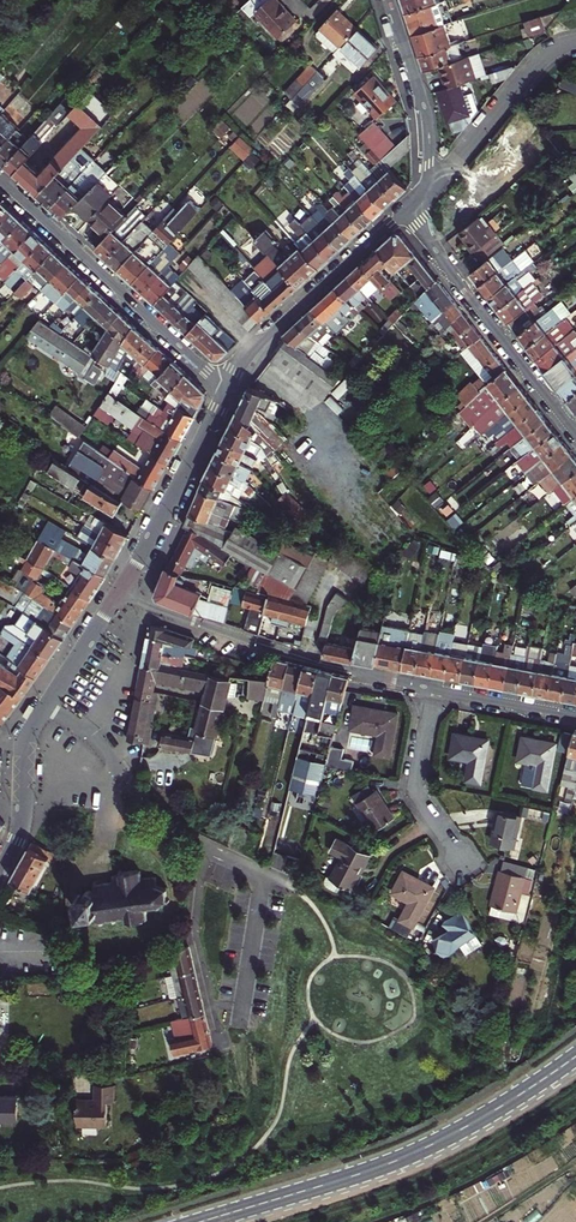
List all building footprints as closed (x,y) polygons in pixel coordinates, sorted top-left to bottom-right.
[(242,6),(244,8),(241,11),(245,15),(248,13),(251,16),(255,12),(279,37),(296,21),(284,8),(277,0),(248,0),(242,6)] [(402,2),(406,13),(437,3),(436,0),(401,0),(402,2)] [(437,3),(406,13),(409,24),(412,35),(445,23),(450,22),(443,1),(437,3)] [(318,36),(336,53),(359,27),(349,18),(339,9),(318,33),(318,36)] [(541,16),(524,21),(529,36),(545,30),(541,16)] [(445,23),(412,35),(416,45),(420,56),(453,45),(445,23)] [(359,27),(336,53),(356,72),(361,66),(362,66),(380,47),(369,37),(359,27)] [(439,66),(466,57),(461,42),(453,45),(420,56),(422,63),(425,70),(439,66)] [(465,82),(478,78),(487,75),(488,75),(481,52),(469,56),(466,57),(439,66),(442,77),(446,88),(465,82)] [(290,89),(297,95),(319,71),(311,65),(290,89)] [(513,71),(512,68),(488,75),(487,75),(478,78),(479,81),(488,79),(489,82),(508,77),(513,71)] [(305,103),(327,79),(319,71),(297,95),(305,103)] [(377,76),(356,94),(379,119),(399,101),(387,88),(377,76)] [(565,77),(562,85),(575,91),(575,82),(565,77)] [(464,131),(475,117),(482,108),(476,90),(468,93),(465,82),(446,88),(437,90),(442,106),(447,122),(449,121),(452,133),(464,131)] [(91,137),(109,117),(94,103),(99,97),(93,91),(88,96),(86,96),(72,111),(71,113),(84,126),(75,135),(57,154),(44,142),(15,174),(30,187),(38,195),(75,154),(91,137)] [(535,101),(530,97),(524,103),(529,107),(535,101)] [(15,174),(29,159),(44,142),(62,122),(71,113),(72,111),(63,103),(30,138),(5,165),(10,169),(15,174)] [(0,113),(0,149),(20,128),(25,122),(8,105),(6,106),(0,113)] [(62,122),(75,135),(84,126),(71,113),(62,122)] [(221,118),(213,126),(223,136),(232,127),(221,118)] [(375,126),(363,136),(369,143),(384,158),(396,147),(375,126)] [(504,181),(510,187),(555,145),(544,132),(540,127),(523,144),(525,147),(523,149),(521,147),(518,151),(520,152),(497,175),(504,181)] [(5,165),(30,138),(20,128),(0,149),(0,160),(5,165)] [(388,163),(393,168),(412,149),(412,137),(412,133),(396,147),(384,158),(388,163)] [(242,136),(233,146),(247,159),(256,149),(242,136)] [(51,207),(90,165),(93,163),(106,150),(91,137),(75,154),(38,195),(44,201),(51,207)] [(384,158),(369,143),(363,148),(378,165),(373,170),(377,174),(388,163),(384,158)] [(73,206),(106,174),(123,157),(111,145),(106,150),(93,163),(90,165),(51,207),(56,212),(62,217),(73,206)] [(485,169),(492,176),(507,161),(492,146),(477,161),(485,169)] [(392,201),(397,196),(381,179),(377,174),(373,170),(358,153),(352,158),(360,166),(354,172),(363,181),(361,183),(364,185),(365,184),(387,206),(392,201)] [(388,163),(377,174),(381,179),(393,168),(388,163)] [(352,192),(376,216),(381,211),(387,206),(365,184),(364,185),(361,183),(363,181),(354,172),(350,167),(345,171),(356,183),(350,189),(352,192)] [(381,179),(397,196),(403,191),(409,186),(402,178),(394,169),(393,168),(381,179)] [(106,174),(73,206),(81,213),(89,220),(108,200),(114,193),(105,185),(111,179),(106,174)] [(370,221),(376,216),(352,192),(346,198),(340,192),(336,196),(341,202),(340,203),(342,206),(343,204),(365,226),(370,221)] [(333,214),(354,236),(359,231),(365,226),(343,204),(342,206),(340,203),(341,202),(336,196),(332,200),(337,206),(331,212),(333,214)] [(116,207),(108,200),(89,220),(93,224),(97,228),(116,207)] [(13,211),(8,206),(2,201),(0,204),(0,226),(13,211)] [(133,283),(171,242),(200,210),(191,201),(179,214),(170,223),(166,219),(156,230),(119,270),(126,277),(133,283)] [(138,205),(126,217),(107,238),(96,249),(102,254),(108,260),(145,220),(149,216),(138,205)] [(107,238),(126,217),(116,207),(97,228),(107,238)] [(179,214),(175,209),(166,219),(170,223),(179,214)] [(23,220),(18,216),(13,211),(0,226),(0,246),(23,220)] [(333,214),(322,224),(343,246),(349,241),(354,236),(333,214)] [(468,248),(472,252),(475,250),(496,233),(490,225),(487,228),(479,218),(460,232),(467,242),(465,243),(468,248)] [(307,229),(332,256),(338,251),(343,246),(322,224),(320,226),(318,223),(320,222),(318,219),(307,229)] [(23,220),(0,246),(0,267),(34,230),(29,225),(23,220)] [(156,230),(145,220),(108,260),(114,265),(119,270),(156,230)] [(268,229),(276,238),(285,229),(277,220),(268,229)] [(326,261),(332,256),(307,229),(298,220),(292,225),(304,238),(298,243),(301,246),(321,267),(326,261)] [(279,242),(276,238),(268,229),(257,239),(263,245),(272,254),(301,285),(311,276),(321,267),(301,246),(287,259),(275,246),(279,242)] [(0,267),(0,274),(7,281),(45,240),(39,235),(34,230),(0,267)] [(401,233),(396,233),(378,248),(390,263),(396,271),(406,263),(409,268),(414,266),(421,275),(409,286),(419,297),(437,280),(401,233)] [(496,233),(475,250),(480,256),(484,262),(503,248),(506,246),(496,233)] [(45,240),(7,281),(17,290),(55,250),(50,245),(45,240)] [(145,293),(169,266),(172,264),(175,260),(182,252),(171,242),(133,283),(139,288),(145,293)] [(390,263),(378,248),(371,255),(382,270),(390,263)] [(484,262),(470,273),(475,279),(480,285),(512,260),(503,248),(484,262)] [(489,297),(534,262),(536,260),(527,248),(512,260),(480,285),(484,291),(489,297)] [(61,256),(55,250),(17,290),(16,292),(22,298),(31,289),(29,288),(34,282),(35,284),(42,290),(68,261),(61,256)] [(259,270),(286,298),(290,295),(301,285),(272,254),(258,268),(259,270)] [(382,270),(371,255),(366,260),(361,264),(379,285),(383,290),(389,296),(398,287),(382,270)] [(195,261),(190,256),(180,267),(185,272),(188,268),(195,261)] [(195,261),(188,268),(211,292),(225,305),(238,319),(240,317),(251,330),(262,320),(233,290),(200,256),(195,261)] [(68,261),(42,290),(41,290),(55,303),(81,274),(75,268),(68,261)] [(537,266),(534,262),(489,297),(494,303),(498,309),(525,288),(519,280),(531,271),(537,266)] [(379,285),(361,264),(355,270),(348,276),(368,296),(379,285)] [(177,281),(181,277),(169,266),(145,293),(150,299),(156,304),(177,281)] [(259,270),(247,282),(274,309),(280,304),(286,298),(259,270)] [(531,271),(519,280),(525,288),(537,279),(531,271)] [(64,312),(67,309),(91,283),(90,282),(86,278),(81,274),(55,303),(64,312)] [(368,296),(348,276),(341,282),(335,288),(360,312),(366,307),(361,302),(368,296)] [(537,279),(525,288),(498,309),(506,319),(513,328),(539,309),(534,302),(544,295),(536,286),(541,281),(538,278),(537,279)] [(245,279),(233,290),(262,320),(269,314),(274,309),(247,282),(245,279)] [(411,305),(416,311),(421,306),(430,317),(425,321),(429,325),(455,302),(446,291),(437,280),(419,297),(413,303),(411,305)] [(17,290),(7,281),(0,288),(10,298),(16,292),(17,290)] [(188,292),(177,281),(156,304),(162,309),(167,314),(188,292)] [(76,317),(100,291),(95,287),(91,283),(67,309),(76,317)] [(360,312),(335,288),(323,299),(311,310),(335,332),(343,339),(347,336),(341,331),(347,324),(348,325),(351,321),(348,318),(353,313),(356,315),(360,312)] [(100,291),(76,317),(86,326),(97,313),(109,300),(104,295),(100,291)] [(199,301),(188,292),(167,314),(172,319),(178,324),(199,301)] [(109,300),(97,313),(98,315),(99,315),(96,318),(104,325),(107,322),(109,325),(120,311),(115,306),(111,302),(109,300)] [(561,300),(547,311),(543,306),(539,309),(513,328),(520,338),(528,347),(566,317),(571,313),(561,300)] [(206,316),(210,312),(199,301),(178,324),(183,329),(189,334),(206,316)] [(455,302),(429,325),(432,328),(435,325),(442,333),(447,328),(452,322),(463,312),(455,302)] [(398,307),(388,317),(390,320),(394,323),(395,322),(404,313),(398,307)] [(297,323),(320,343),(328,333),(332,336),(335,332),(311,310),(304,316),(297,323)] [(111,327),(125,340),(134,325),(135,324),(128,317),(120,311),(109,325),(111,326),(111,327)] [(419,336),(424,332),(405,312),(404,313),(395,322),(414,341),(419,336)] [(464,347),(466,349),(481,336),(472,324),(463,312),(452,322),(447,328),(463,348),(464,347)] [(206,316),(189,334),(215,358),(220,359),(235,345),(206,316)] [(566,317),(528,347),(532,353),(537,359),(575,330),(566,317)] [(53,324),(51,326),(61,333),(67,326),(58,318),(53,324)] [(40,319),(27,336),(75,368),(81,372),(79,374),(96,384),(103,372),(102,368),(94,363),(98,358),(90,352),(84,348),(76,343),(75,342),(61,333),(51,326),(50,326),(47,324),(40,319)] [(394,323),(390,320),(380,331),(384,334),(390,327),(394,323)] [(424,351),(414,341),(395,322),(394,323),(390,327),(419,357),(424,351)] [(283,336),(287,340),(272,361),(325,400),(342,380),(354,368),(349,365),(339,378),(319,364),(331,350),(324,345),(320,343),(297,323),(290,330),(283,336)] [(126,341),(130,345),(125,357),(120,369),(123,371),(128,375),(133,378),(139,372),(160,348),(147,337),(134,325),(125,340),(126,341)] [(111,327),(103,339),(118,353),(125,357),(130,345),(126,341),(125,340),(111,327)] [(537,359),(541,365),(546,371),(575,347),(575,331),(575,330),(537,359)] [(384,334),(380,331),(363,349),(367,353),(384,334)] [(332,336),(328,333),(320,343),(324,345),(332,336)] [(440,335),(436,340),(442,346),(449,351),(452,347),(447,342),(440,335)] [(487,383),(506,368),(494,352),(481,336),(466,349),(464,347),(463,348),(462,349),(464,350),(467,354),(472,350),(477,356),(470,363),(486,384),(487,383)] [(118,353),(103,339),(99,344),(96,350),(92,348),(92,349),(90,352),(98,358),(112,367),(116,369),(118,371),(120,369),(125,357),(118,353)] [(546,371),(553,379),(568,399),(575,392),(575,347),(546,371)] [(165,353),(160,348),(139,372),(152,383),(173,360),(165,353)] [(464,350),(461,352),(470,363),(477,356),(472,350),(467,354),(464,350)] [(362,358),(358,354),(349,365),(354,368),(362,358)] [(173,360),(152,383),(157,387),(160,384),(163,381),(169,386),(166,389),(163,393),(166,395),(187,372),(180,366),(173,360)] [(116,369),(112,367),(110,370),(107,375),(117,380),(119,377),(123,371),(120,369),(118,371),(116,369)] [(482,388),(460,411),(473,425),(474,424),(493,408),(495,411),(497,409),(495,406),(519,386),(513,377),(506,368),(487,383),(486,384),(482,388)] [(119,377),(124,381),(128,375),(123,371),(119,377)] [(207,397),(207,391),(197,381),(187,372),(166,395),(168,397),(167,399),(172,402),(178,407),(195,418),(207,397)] [(109,392),(115,395),(124,381),(119,377),(117,380),(112,388),(109,392)] [(160,384),(157,387),(163,393),(166,389),(160,384)] [(244,398),(238,410),(251,423),(275,449),(287,438),(272,422),(276,416),(275,412),(272,411),(278,400),(265,393),(253,388),(249,386),(244,398)] [(474,424),(483,434),(528,397),(524,391),(519,386),(495,406),(497,409),(495,411),(493,408),(474,424)] [(128,438),(151,454),(169,465),(176,453),(182,441),(142,415),(138,412),(115,395),(109,392),(95,414),(99,417),(103,411),(108,415),(111,411),(114,414),(117,416),(115,419),(120,423),(123,420),(134,427),(135,425),(138,424),(160,438),(155,446),(152,452),(148,449),(151,443),(144,438),(140,444),(133,439),(137,434),(133,431),(128,438)] [(568,399),(575,410),(575,392),(568,399)] [(500,438),(510,430),(512,434),(515,432),(512,428),(537,409),(533,403),(528,397),(483,434),(482,434),(487,440),(496,433),(500,438)] [(138,412),(142,415),(182,441),(189,429),(195,418),(178,407),(172,402),(166,411),(148,398),(138,412)] [(275,412),(281,401),(278,400),(272,411),(275,412)] [(80,437),(87,427),(56,407),(50,417),(80,437)] [(500,438),(496,442),(501,447),(508,440),(513,446),(546,420),(542,414),(537,409),(512,428),(515,432),(512,434),(510,430),(500,438)] [(251,423),(238,410),(234,418),(231,426),(253,439),(252,440),(260,444),(267,455),(273,465),(280,460),(275,454),(277,452),(275,449),(251,423)] [(103,411),(99,417),(108,423),(112,417),(108,415),(103,411)] [(513,446),(511,448),(519,460),(523,457),(528,453),(530,456),(532,454),(530,451),(555,431),(550,426),(546,420),(513,446)] [(133,431),(137,434),(133,439),(140,444),(144,438),(151,443),(148,449),(152,452),(155,446),(160,438),(138,424),(135,425),(134,427),(135,428),(133,431)] [(253,439),(231,426),(227,432),(224,439),(258,457),(261,460),(267,455),(260,444),(252,440),(253,439)] [(559,437),(555,431),(530,451),(532,454),(530,456),(528,453),(523,457),(519,460),(515,463),(524,475),(564,443),(559,437)] [(258,457),(224,439),(221,446),(218,452),(240,464),(244,457),(255,463),(258,457)] [(85,477),(124,502),(126,499),(142,509),(148,498),(146,496),(144,493),(148,486),(134,477),(135,475),(109,457),(105,454),(95,447),(85,440),(68,467),(85,477)] [(104,450),(107,445),(99,440),(95,447),(105,454),(107,452),(104,450)] [(524,475),(533,486),(536,484),(545,476),(548,479),(550,478),(548,474),(573,455),(568,448),(564,443),(524,475)] [(148,486),(154,490),(162,477),(169,465),(151,454),(143,469),(115,449),(109,457),(135,475),(134,477),(148,486)] [(240,464),(218,452),(215,459),(212,465),(248,483),(254,471),(252,470),(240,464)] [(545,496),(555,488),(563,481),(575,471),(575,459),(573,455),(548,474),(550,478),(548,479),(545,476),(536,484),(545,496)] [(49,471),(56,459),(51,456),(43,468),(48,471),(49,471)] [(49,471),(48,471),(77,489),(85,477),(68,467),(56,459),(49,471)] [(208,472),(205,479),(228,489),(240,498),(244,490),(251,495),(255,490),(248,483),(212,465),(208,472)] [(396,465),(386,473),(392,480),(401,470),(396,465)] [(567,504),(568,503),(575,496),(575,471),(555,488),(567,504)] [(85,477),(77,489),(116,514),(120,508),(124,502),(85,477)] [(231,517),(237,520),(241,523),(249,510),(242,507),(244,501),(240,498),(228,489),(205,479),(202,484),(200,489),(236,505),(231,517)] [(34,489),(37,483),(31,480),(27,486),(34,489)] [(430,480),(425,485),(431,492),(437,488),(430,480)] [(286,491),(289,489),(283,481),(279,484),(285,492),(286,491)] [(225,529),(220,526),(225,515),(230,517),(231,517),(236,505),(200,489),(192,507),(184,526),(188,527),(205,534),(232,556),(255,569),(243,579),(260,588),(258,592),(270,595),(287,600),(290,600),(293,597),(297,589),(300,582),(304,574),(308,567),(312,560),(315,555),(297,546),(285,539),(281,545),(278,548),(236,525),(232,532),(225,529)] [(286,491),(285,492),(278,499),(300,521),(309,513),(286,491)] [(436,491),(427,498),(436,508),(444,502),(436,491)] [(18,502),(24,506),(30,495),(24,492),(18,502)] [(568,503),(575,514),(568,520),(572,525),(575,522),(575,496),(568,503)] [(400,500),(393,506),(399,513),(406,507),(400,500)] [(456,511),(450,504),(444,510),(449,516),(456,511)] [(100,534),(123,547),(126,541),(129,535),(107,522),(92,513),(90,517),(93,518),(95,519),(90,528),(100,534)] [(464,522),(458,514),(449,521),(456,529),(464,522)] [(230,517),(225,515),(220,526),(225,529),(230,517)] [(503,546),(523,531),(515,520),(495,535),(503,546)] [(116,558),(95,546),(90,554),(62,539),(67,530),(50,521),(40,539),(67,554),(75,558),(85,564),(107,576),(112,567),(116,558)] [(289,533),(277,524),(268,537),(281,545),(285,539),(289,533)] [(85,525),(79,537),(95,546),(116,558),(119,552),(123,547),(100,534),(90,528),(88,527),(85,525)] [(232,556),(205,534),(188,527),(169,567),(188,576),(189,577),(191,570),(185,568),(187,563),(191,564),(196,552),(204,558),(208,553),(225,565),(232,556)] [(297,546),(302,538),(290,532),(289,533),(285,539),(297,546)] [(29,560),(40,539),(33,536),(23,556),(28,559),(29,560)] [(46,569),(53,554),(64,560),(67,554),(40,539),(29,560),(41,566),(44,568),(46,569)] [(346,552),(339,547),(330,560),(337,565),(346,552)] [(445,549),(443,557),(454,559),(456,552),(445,549)] [(352,557),(346,552),(337,565),(343,569),(352,557)] [(19,581),(16,586),(25,592),(41,602),(46,595),(41,592),(45,586),(34,579),(35,576),(38,578),(42,571),(44,568),(41,566),(29,560),(28,559),(23,556),(16,553),(14,556),(26,563),(23,569),(25,570),(25,572),(19,581)] [(326,568),(330,560),(316,553),(315,555),(312,560),(326,568)] [(468,569),(470,558),(460,556),(457,567),(468,569)] [(359,561),(352,557),(343,569),(350,574),(359,561)] [(85,564),(75,558),(69,568),(81,575),(72,587),(90,600),(99,588),(107,576),(85,564)] [(484,564),(482,563),(470,558),(468,569),(482,573),(484,564)] [(326,568),(312,560),(308,567),(322,575),(326,568)] [(501,560),(493,567),(498,569),(504,565),(501,560)] [(359,561),(350,574),(356,579),(365,566),(359,561)] [(504,565),(498,569),(509,575),(513,571),(504,565)] [(169,567),(167,566),(161,580),(155,594),(157,599),(194,613),(199,599),(201,595),(208,599),(210,592),(208,592),(203,590),(202,594),(192,590),(197,578),(190,577),(189,577),(188,576),(169,567)] [(356,579),(363,584),(372,571),(365,566),(356,579)] [(322,575),(308,567),(304,574),(318,582),(322,575)] [(20,569),(14,578),(19,581),(25,572),(20,569)] [(48,571),(46,574),(55,580),(57,577),(48,571)] [(208,581),(209,576),(191,573),(190,577),(197,578),(208,581)] [(508,581),(510,576),(501,573),(499,579),(508,581)] [(318,582),(304,574),(300,582),(314,589),(318,582)] [(37,619),(64,638),(69,631),(74,624),(25,592),(0,577),(0,592),(19,602),(17,605),(37,619)] [(513,588),(525,591),(527,584),(515,579),(513,588)] [(314,589),(300,582),(297,589),(310,597),(314,589)] [(208,599),(208,601),(229,607),(233,592),(212,586),(210,592),(208,599)] [(61,605),(56,612),(74,624),(83,611),(90,600),(72,587),(61,605)] [(310,597),(297,589),(293,597),(306,604),(310,597)] [(265,613),(269,597),(246,591),(242,606),(250,608),(245,630),(251,632),(259,635),(263,620),(265,613)] [(328,608),(327,612),(324,622),(332,623),(335,613),(348,599),(337,592),(328,605),(328,608)] [(56,612),(61,605),(46,595),(41,602),(56,612)] [(281,624),(287,600),(270,595),(269,597),(265,613),(274,615),(272,622),(281,624)] [(199,599),(194,613),(209,618),(225,623),(229,608),(229,607),(208,601),(199,599)] [(308,617),(311,606),(290,600),(287,600),(281,624),(289,626),(290,620),(307,624),(308,617)] [(410,631),(389,627),(391,617),(385,616),(382,631),(375,664),(389,666),(402,669),(407,645),(410,631)] [(317,619),(308,617),(304,635),(313,637),(317,619)] [(20,637),(52,657),(58,647),(64,638),(37,619),(28,632),(12,621),(3,623),(0,622),(0,623),(20,637)] [(324,622),(319,639),(327,641),(329,633),(332,623),(324,622)] [(20,637),(0,623),(0,632),(17,643),(7,657),(11,659),(38,676),(45,667),(52,657),(20,637)] [(195,638),(168,629),(150,625),(149,630),(148,636),(166,639),(192,646),(195,638)] [(375,664),(382,631),(362,627),(359,639),(354,659),(365,662),(375,664)] [(424,638),(425,633),(410,631),(407,645),(402,669),(410,670),(417,672),(421,647),(423,640),(419,639),(419,637),(424,638)] [(436,650),(439,633),(425,631),(425,633),(424,638),(419,637),(419,639),(423,640),(421,647),(417,672),(425,673),(432,674),(436,650)] [(454,641),(455,634),(440,631),(439,633),(436,650),(432,674),(440,676),(447,677),(453,645),(450,645),(450,643),(454,643),(454,641)] [(324,652),(323,656),(338,659),(353,662),(354,659),(359,639),(329,633),(327,641),(324,652)] [(557,651),(556,653),(553,672),(549,696),(556,697),(564,699),(570,667),(566,666),(567,664),(570,665),(572,655),(574,642),(575,635),(572,634),(570,641),(566,640),(565,645),(566,645),(565,653),(557,651)] [(192,646),(166,639),(148,636),(147,643),(145,650),(173,656),(173,653),(180,654),(186,655),(186,653),(196,655),(197,647),(192,646)] [(466,656),(468,644),(454,641),(454,643),(450,643),(450,645),(453,645),(447,677),(454,679),(462,680),(466,656)] [(508,653),(511,654),(514,642),(508,641),(506,652),(497,650),(494,661),(491,685),(498,687),(505,688),(509,664),(511,656),(507,655),(508,653)] [(482,651),(481,658),(476,683),(483,684),(491,685),(494,661),(497,650),(498,645),(484,643),(483,647),(483,649),(479,648),(479,650),(482,651)] [(468,644),(466,656),(462,680),(469,681),(476,683),(481,658),(482,651),(479,650),(477,660),(473,659),(476,645),(468,644)] [(483,647),(480,646),(476,645),(473,659),(477,660),(479,650),(479,648),(483,649),(483,647)] [(538,658),(541,659),(544,649),(528,646),(526,656),(538,658)] [(177,656),(173,656),(145,650),(144,658),(143,665),(160,668),(161,664),(170,666),(171,662),(175,663),(177,656)] [(537,661),(541,661),(539,669),(535,693),(542,695),(549,696),(553,672),(556,653),(551,652),(549,661),(541,659),(538,658),(537,661)] [(511,656),(509,664),(505,688),(513,689),(520,691),(524,666),(526,657),(511,654),(508,653),(507,655),(511,656)] [(175,667),(182,669),(184,656),(180,656),(177,655),(177,656),(175,663),(175,667)] [(538,658),(526,656),(526,657),(524,666),(520,691),(527,692),(535,693),(539,669),(541,661),(537,661),(538,658)] [(276,718),(290,662),(282,660),(274,658),(274,660),(272,667),(270,675),(269,679),(264,699),(275,701),(271,715),(273,716),(273,717),(276,718)] [(11,659),(7,667),(0,663),(0,683),(23,698),(31,687),(38,676),(11,659)] [(297,664),(290,662),(276,718),(291,722),(293,711),(295,704),(305,665),(297,664)] [(232,678),(182,669),(175,667),(170,666),(161,664),(160,668),(143,665),(138,688),(154,691),(156,682),(206,692),(203,702),(204,703),(221,707),(224,707),(227,695),(231,696),(232,678)] [(570,667),(564,699),(572,700),(575,701),(575,666),(570,665),(567,664),(566,666),(570,667)] [(312,667),(305,665),(295,704),(293,711),(308,715),(320,669),(312,667)] [(332,745),(334,736),(319,733),(321,725),(322,720),(325,711),(325,708),(334,673),(320,669),(308,715),(300,747),(311,750),(318,752),(329,755),(332,745)] [(325,708),(340,712),(346,690),(349,677),(341,675),(334,673),(325,708)] [(264,699),(269,679),(253,678),(251,697),(264,699)] [(5,721),(14,709),(23,698),(0,683),(0,718),(5,721)] [(128,740),(144,743),(148,744),(158,692),(154,691),(138,688),(133,714),(128,740)] [(224,707),(221,707),(204,703),(203,702),(197,728),(191,726),(188,738),(176,735),(173,749),(191,752),(194,751),(194,749),(213,753),(224,707)] [(391,758),(399,713),(377,708),(354,704),(349,729),(377,735),(374,755),(391,758)] [(334,736),(337,724),(332,723),(331,727),(321,725),(319,733),(334,736)] [(562,731),(557,751),(568,753),(574,734),(562,731)] [(563,779),(570,781),(569,784),(562,813),(570,815),(573,799),(575,790),(575,732),(563,779)] [(173,749),(176,735),(164,733),(162,747),(173,749)] [(487,748),(488,740),(472,737),(455,733),(450,756),(470,760),(466,780),(480,782),(487,748)] [(522,737),(518,760),(526,761),(522,785),(547,789),(556,743),(539,740),(522,737)] [(332,745),(329,755),(326,767),(352,771),(354,761),(342,758),(345,748),(332,745)] [(308,791),(319,794),(326,767),(329,755),(318,752),(316,760),(309,759),(311,750),(300,747),(290,786),(299,789),(297,799),(305,801),(308,791)] [(368,785),(354,794),(376,830),(395,818),(386,804),(377,790),(373,793),(368,785)] [(552,820),(555,810),(525,804),(523,815),(552,820)] [(514,846),(521,816),(499,811),(496,826),(492,841),(514,846)] [(331,878),(328,876),(326,882),(327,885),(329,887),(340,893),(344,885),(355,891),(373,856),(355,846),(339,838),(332,851),(342,856),(331,878)] [(50,850),(32,841),(22,861),(12,881),(32,891),(48,859),(68,866),(70,863),(73,864),(75,860),(50,850)] [(503,861),(501,870),(493,905),(490,914),(501,917),(503,909),(517,912),(515,920),(523,922),(526,920),(532,895),(530,894),(534,879),(526,877),(529,867),(503,861)] [(526,877),(534,879),(537,869),(529,867),(526,877)] [(167,899),(166,889),(168,887),(166,885),(164,887),(157,885),(156,876),(141,878),(140,871),(138,871),(136,869),(136,870),(122,872),(122,870),(119,871),(120,874),(112,875),(113,882),(97,884),(96,881),(94,881),(95,892),(94,892),(90,889),(86,891),(86,896),(82,897),(82,894),(79,894),(80,897),(77,897),(77,900),(80,900),(82,910),(79,911),(79,913),(82,913),(82,916),(85,916),(85,913),(96,911),(97,921),(101,921),(101,923),(103,923),(103,921),(113,919),(114,922),(116,922),(115,919),(126,918),(127,924),(129,924),(129,923),(141,921),(141,923),(143,922),(143,920),(147,919),(146,907),(157,906),(158,909),(160,908),(159,906),(166,901),(169,903),(170,901),(167,899)] [(490,904),(493,905),(501,870),(499,869),(496,880),(490,904)] [(418,879),(403,871),(393,892),(410,902),(400,920),(413,926),(434,888),(418,879)] [(503,909),(501,917),(515,921),(515,920),(517,912),(503,909)] [(445,956),(461,945),(466,952),(482,942),(472,926),(461,910),(445,920),(450,928),(434,939),(445,956)] [(501,936),(497,939),(502,947),(509,942),(506,937),(501,936)] [(83,949),(82,940),(73,941),(74,950),(83,949)] [(517,953),(519,944),(513,943),(511,952),(517,953)] [(173,974),(193,969),(191,960),(188,946),(180,948),(173,949),(162,955),(167,976),(172,974),(173,974)] [(121,970),(133,969),(135,968),(134,959),(119,961),(121,970)] [(172,974),(178,997),(199,992),(196,982),(193,969),(173,974),(172,974)] [(178,998),(183,1017),(189,1016),(204,1013),(201,1004),(199,992),(178,997),(178,998)] [(131,1005),(138,1006),(139,993),(137,993),(132,993),(131,1005)] [(204,1013),(189,1016),(193,1036),(176,1040),(171,1041),(175,1055),(211,1046),(210,1040),(206,1023),(204,1013)] [(183,1017),(171,1020),(176,1040),(193,1036),(189,1016),(183,1017)] [(486,1035),(482,1037),(492,1051),(495,1036),(489,1035),(489,1039),(486,1035)] [(115,1084),(96,1084),(96,1092),(96,1099),(78,1099),(77,1125),(108,1125),(109,1101),(115,1101),(115,1084)] [(18,1121),(18,1096),(0,1096),(0,1120),(18,1121)]
